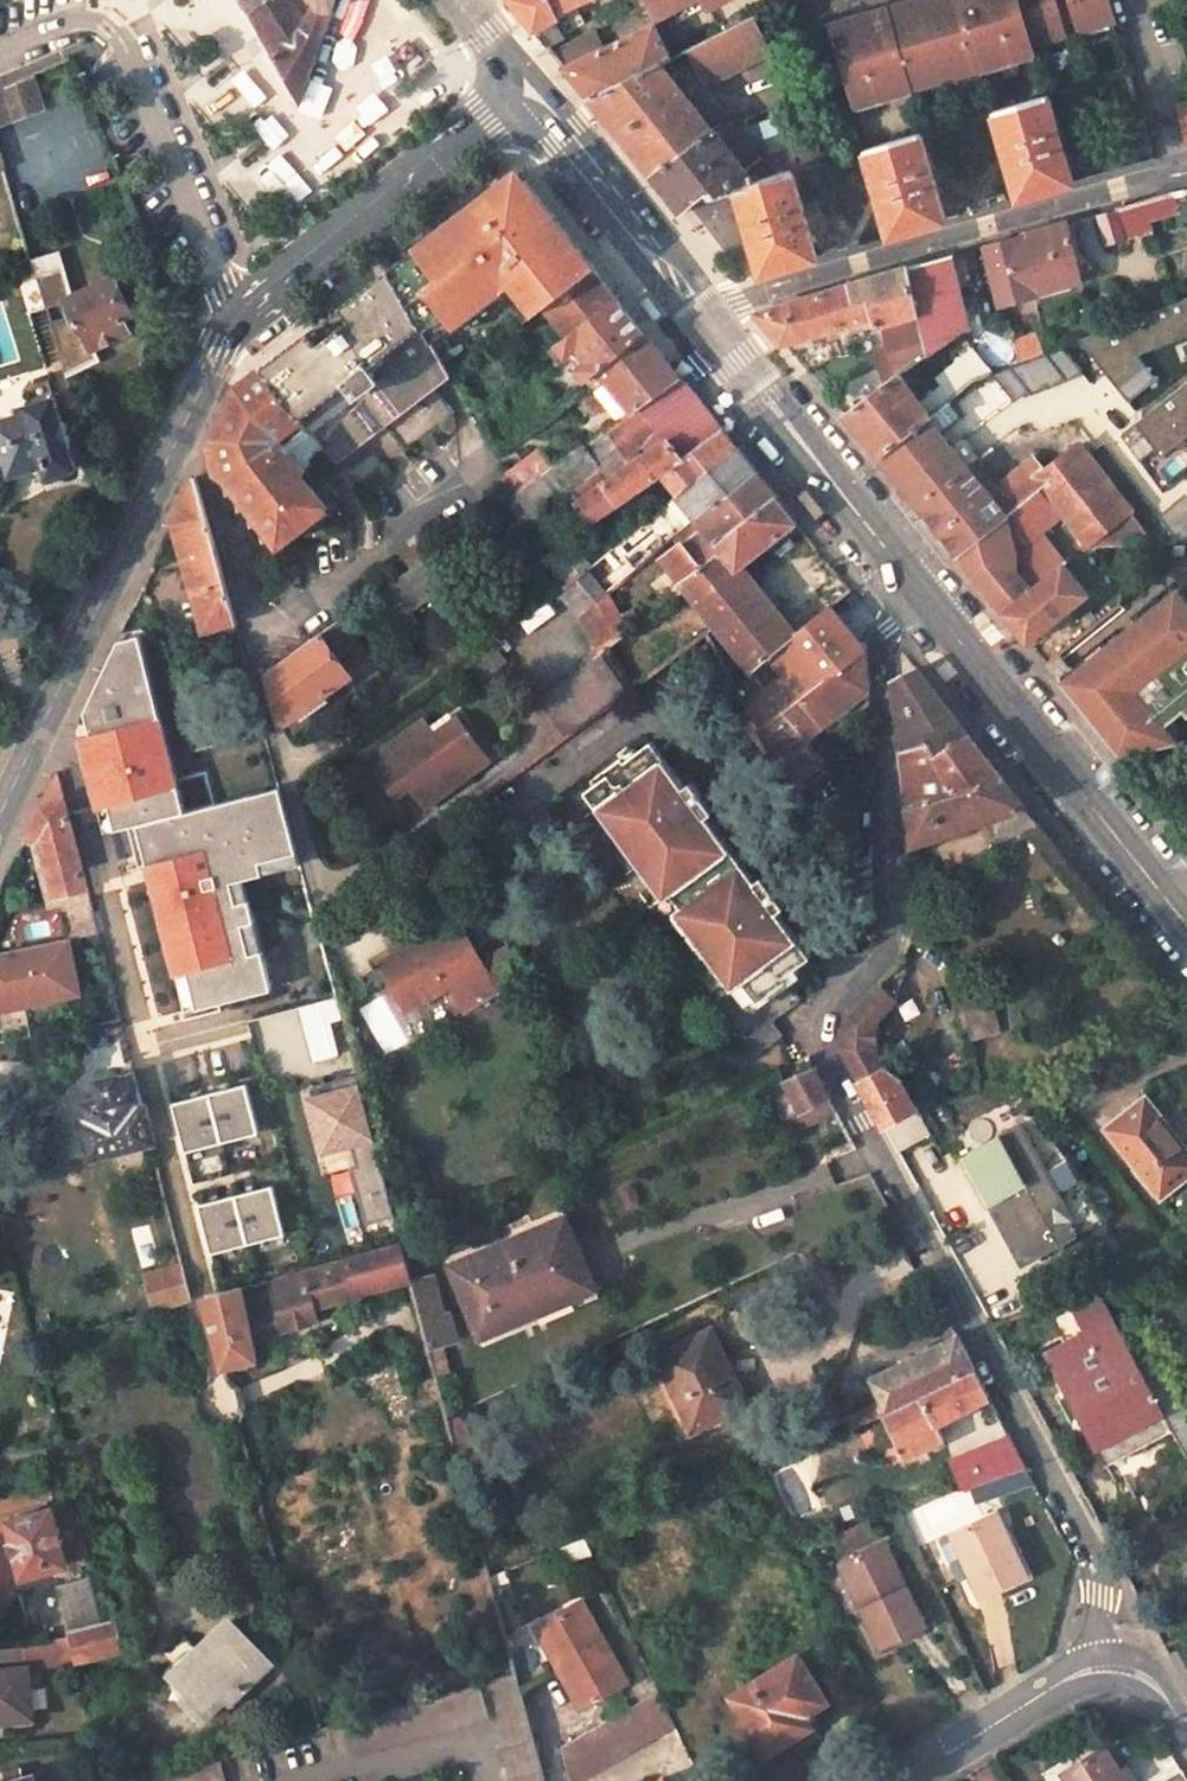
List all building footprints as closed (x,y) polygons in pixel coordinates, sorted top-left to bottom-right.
[(299,102),(335,0),(241,0),(299,102)] [(569,15),(566,10),(589,0),(508,0),(548,49),(566,37),(556,24),(562,21),(561,18),(569,15)] [(638,16),(650,10),(646,0),(640,0),(639,1),(633,4),(638,16)] [(650,10),(653,17),(688,0),(646,0),(650,10)] [(1112,25),(1105,0),(1066,0),(1069,10),(1055,14),(1051,0),(933,0),(934,5),(905,13),(903,6),(882,12),(884,20),(832,35),(850,101),(867,96),(869,102),(922,86),(921,81),(958,69),(960,75),(1014,59),(1012,54),(1112,25)] [(689,50),(707,86),(771,53),(753,17),(689,50)] [(670,59),(654,25),(596,53),(586,42),(557,59),(589,100),(663,63),(670,59)] [(714,130),(663,63),(589,100),(649,173),(651,175),(714,130)] [(15,80),(0,86),(0,106),(7,122),(28,112),(15,80)] [(1075,183),(1050,97),(993,113),(1019,199),(1075,183)] [(1174,104),(1179,122),(1186,120),(1186,101),(1174,104)] [(723,125),(714,130),(651,175),(681,212),(709,188),(714,195),(738,188),(792,173),(807,168),(800,148),(763,161),(750,174),(745,168),(750,164),(742,151),(735,156),(724,142),(732,137),(724,127),(723,125)] [(946,220),(921,135),(867,150),(892,236),(946,220)] [(519,172),(391,268),(435,349),(502,296),(523,323),(546,305),(594,268),(519,172)] [(738,188),(765,273),(819,258),(792,173),(738,188)] [(1105,244),(1125,238),(1116,207),(1095,213),(1105,244)] [(1032,295),(1080,281),(1067,222),(983,247),(1000,301),(1031,291),(1032,295)] [(927,353),(967,325),(963,294),(954,255),(907,269),(927,353)] [(337,463),(450,377),(435,349),(391,268),(342,306),(351,320),(317,343),(308,332),(262,367),(313,433),(337,463)] [(546,305),(570,335),(618,299),(594,268),(546,305)] [(781,345),(829,332),(831,339),(883,323),(894,364),(881,374),(887,383),(898,375),(927,353),(907,269),(755,314),(781,345)] [(130,312),(115,279),(69,302),(70,304),(91,348),(92,351),(130,332),(122,317),(130,312)] [(645,333),(618,299),(570,335),(558,344),(567,355),(579,346),(590,360),(577,370),(585,380),(597,370),(645,333)] [(1138,348),(1186,336),(1186,303),(1091,325),(1104,381),(1143,372),(1138,348)] [(80,354),(91,348),(70,304),(59,310),(80,354)] [(680,377),(645,333),(597,370),(630,413),(680,377)] [(1039,355),(1033,339),(1013,346),(1014,351),(1018,363),(1039,355)] [(567,355),(577,370),(590,360),(579,346),(567,355)] [(978,368),(969,356),(930,387),(936,395),(921,407),(920,403),(923,401),(919,396),(915,398),(898,375),(887,383),(843,416),(878,459),(927,419),(975,379),(1018,363),(1014,351),(978,368)] [(216,433),(229,475),(237,470),(246,483),(236,491),(242,509),(249,506),(254,525),(261,523),(266,541),(272,539),(278,546),(326,510),(308,486),(314,482),(290,451),(313,433),(262,367),(240,384),(228,409),(216,433)] [(596,463),(611,480),(580,502),(594,522),(663,473),(723,430),(680,377),(630,413),(583,446),(596,463)] [(1155,450),(1186,432),(1186,387),(1136,416),(1155,450)] [(56,398),(27,407),(29,412),(0,422),(0,443),(11,477),(47,466),(50,477),(79,469),(71,444),(73,442),(67,424),(65,424),(56,398)] [(918,508),(968,469),(927,419),(878,459),(918,508)] [(737,449),(723,431),(663,473),(679,494),(737,449)] [(1046,474),(1036,461),(990,495),(968,469),(918,508),(958,557),(1041,493),(1056,512),(1083,549),(1129,513),(1100,476),(1116,463),(1097,440),(1081,451),(1079,449),(1046,474)] [(513,496),(526,514),(596,463),(583,446),(558,464),(525,487),(513,496)] [(675,537),(756,473),(737,449),(679,494),(609,549),(619,562),(609,570),(617,581),(675,537)] [(1142,452),(1116,463),(1100,476),(1129,513),(1083,549),(1175,544),(1142,452)] [(558,464),(552,455),(521,479),(525,487),(558,464)] [(776,498),(756,473),(675,537),(680,544),(661,559),(678,583),(776,498)] [(196,476),(173,524),(204,630),(235,622),(196,476)] [(1075,568),(1070,562),(1031,592),(1017,574),(1015,553),(1021,539),(1056,512),(1041,493),(958,557),(1028,644),(1089,596),(1070,572),(1075,568)] [(794,633),(740,568),(797,523),(776,498),(678,583),(682,589),(747,669),(765,656),(794,633)] [(573,537),(568,531),(556,540),(561,546),(573,537)] [(584,568),(588,566),(576,548),(580,545),(576,535),(573,537),(561,546),(546,556),(561,587),(584,568)] [(390,619),(446,579),(429,555),(373,594),(390,619)] [(574,615),(605,592),(584,568),(561,587),(574,615)] [(1059,683),(1118,756),(1176,745),(1163,729),(1182,714),(1186,719),(1186,610),(1172,591),(1059,683)] [(594,655),(627,631),(605,592),(574,615),(594,655)] [(756,729),(863,650),(847,627),(829,605),(794,633),(765,656),(779,675),(742,704),(756,729)] [(320,634),(267,671),(280,717),(289,716),(348,676),(370,662),(340,619),(320,634)] [(170,645),(144,652),(162,720),(189,714),(170,645)] [(788,787),(821,765),(807,739),(869,693),(863,650),(756,729),(788,787)] [(966,736),(915,670),(892,684),(893,694),(900,694),(926,742),(933,755),(966,736)] [(73,737),(115,756),(138,707),(109,694),(115,682),(102,676),(73,737)] [(926,742),(900,694),(893,694),(900,751),(926,742)] [(427,804),(484,760),(453,718),(414,747),(389,766),(405,788),(412,782),(427,804)] [(389,766),(414,747),(403,734),(378,752),(375,777),(391,798),(405,788),(389,766)] [(1001,780),(966,736),(933,755),(926,742),(900,751),(907,809),(1001,780)] [(603,797),(592,805),(626,850),(637,842),(663,876),(680,899),(707,935),(696,943),(729,987),(740,979),(751,995),(755,1000),(731,1018),(759,1056),(781,1039),(771,1025),(800,1003),(793,993),(820,973),(809,959),(773,910),(778,906),(767,890),(761,894),(750,880),(701,814),(690,800),(696,796),(685,780),(679,784),(646,740),(619,760),(616,756),(588,777),(591,780),(603,797)] [(44,839),(58,896),(88,889),(56,772),(25,836),(44,839)] [(591,780),(580,788),(592,805),(603,797),(591,780)] [(990,819),(997,844),(1038,825),(1001,780),(907,809),(912,846),(990,819)] [(421,809),(427,804),(412,782),(405,788),(421,809)] [(696,796),(690,800),(701,814),(707,810),(696,796)] [(224,812),(189,820),(213,909),(251,900),(246,878),(267,873),(258,835),(232,842),(224,812)] [(637,842),(626,850),(652,884),(663,876),(637,842)] [(756,876),(750,880),(761,894),(767,890),(756,876)] [(452,877),(439,887),(450,901),(463,891),(452,877)] [(680,899),(669,908),(696,943),(707,935),(680,899)] [(81,903),(88,932),(99,928),(91,901),(81,903)] [(476,952),(455,914),(376,960),(404,1007),(446,982),(440,973),(476,952)] [(1063,943),(1057,937),(1051,942),(1057,948),(1063,943)] [(482,961),(476,952),(440,973),(446,982),(482,961)] [(841,1045),(880,1119),(898,1151),(981,1102),(976,1088),(972,1074),(914,1102),(901,1078),(886,1068),(876,1049),(879,1022),(897,1000),(906,969),(899,960),(850,1017),(840,1028),(841,1045)] [(740,979),(729,987),(741,1002),(751,995),(740,979)] [(997,1037),(986,992),(952,1001),(962,1035),(967,1033),(970,1042),(997,1037)] [(279,1070),(339,1055),(330,1020),(340,1018),(335,997),(257,1016),(266,1053),(275,1050),(279,1070)] [(23,1002),(0,1006),(0,1044),(32,1037),(23,1002)] [(775,1124),(802,1111),(827,1098),(810,1068),(783,1080),(756,1091),(775,1124)] [(86,1122),(94,1154),(152,1139),(145,1107),(135,1110),(132,1094),(125,1095),(120,1074),(100,1080),(106,1100),(87,1105),(92,1122),(86,1122)] [(79,1153),(75,1096),(91,1095),(90,1083),(69,1085),(71,1109),(58,1110),(61,1155),(79,1153)] [(360,1083),(304,1093),(314,1154),(371,1144),(360,1083)] [(173,1097),(183,1165),(220,1160),(217,1141),(255,1136),(247,1086),(173,1097)] [(1145,1095),(1106,1126),(1159,1194),(1186,1172),(1186,1148),(1145,1095)] [(782,1136),(833,1110),(827,1098),(802,1111),(775,1124),(782,1136)] [(966,1133),(974,1147),(1015,1124),(1007,1110),(966,1133)] [(1030,1125),(1026,1118),(1015,1124),(974,1147),(960,1155),(978,1191),(985,1187),(1023,1257),(1100,1213),(1048,1148),(1055,1143),(1038,1119),(1030,1125)] [(219,1274),(199,1194),(180,1199),(200,1278),(219,1274)] [(594,1288),(564,1218),(449,1265),(479,1335),(594,1288)] [(343,1257),(356,1293),(409,1278),(399,1241),(343,1257)] [(184,1264),(145,1274),(155,1312),(193,1301),(184,1264)] [(427,1348),(456,1342),(439,1273),(411,1279),(427,1348)] [(223,1369),(257,1360),(240,1286),(205,1296),(223,1369)] [(1080,1427),(1104,1471),(1172,1434),(1100,1295),(1067,1306),(1081,1335),(1042,1356),(1061,1393),(1053,1397),(1071,1431),(1080,1427)] [(921,1299),(897,1311),(901,1319),(926,1307),(921,1299)] [(330,1333),(325,1325),(315,1334),(321,1343),(329,1337),(328,1335),(330,1333)] [(743,1399),(710,1329),(655,1355),(689,1424),(743,1399)] [(956,1336),(872,1374),(884,1399),(878,1401),(882,1409),(974,1369),(956,1336)] [(904,1455),(943,1435),(936,1421),(990,1400),(974,1369),(882,1409),(848,1423),(853,1431),(885,1416),(895,1436),(889,1439),(895,1450),(900,1448),(904,1455)] [(882,1409),(878,1401),(861,1410),(858,1404),(843,1412),(848,1423),(882,1409)] [(474,1453),(465,1417),(447,1420),(457,1457),(474,1453)] [(1172,1434),(1186,1464),(1186,1425),(1172,1434)] [(997,1444),(1013,1473),(1026,1469),(1011,1439),(997,1444)] [(997,1444),(952,1460),(963,1491),(970,1488),(1004,1476),(1013,1473),(997,1444)] [(1004,1476),(1011,1491),(1033,1483),(1026,1469),(1013,1473),(1004,1476)] [(976,1502),(1011,1491),(1004,1476),(970,1488),(976,1502)] [(53,1510),(51,1504),(8,1517),(24,1575),(67,1562),(65,1556),(85,1550),(72,1505),(53,1510)] [(1029,1574),(996,1509),(951,1531),(983,1597),(1029,1574)] [(926,1620),(885,1535),(848,1554),(869,1599),(862,1603),(880,1643),(926,1620)] [(564,1563),(589,1552),(581,1537),(558,1548),(564,1563)] [(840,1559),(862,1603),(869,1599),(848,1554),(840,1559)] [(489,1577),(492,1590),(505,1584),(501,1572),(489,1577)] [(58,1585),(70,1627),(101,1619),(97,1605),(88,1576),(71,1580),(58,1585)] [(544,1653),(562,1687),(575,1711),(584,1706),(624,1684),(581,1602),(579,1603),(540,1623),(553,1648),(544,1653)] [(76,1661),(119,1648),(110,1616),(101,1619),(70,1627),(67,1628),(70,1638),(76,1661)] [(275,1663),(235,1617),(174,1672),(191,1691),(185,1696),(204,1717),(228,1695),(232,1700),(275,1663)] [(553,1648),(540,1623),(531,1629),(544,1653),(553,1648)] [(70,1638),(24,1643),(27,1667),(77,1663),(76,1661),(70,1638)] [(829,1711),(797,1658),(732,1698),(768,1757),(812,1730),(808,1723),(829,1711)] [(15,1721),(14,1714),(32,1712),(27,1667),(0,1669),(0,1722),(15,1721)] [(349,1758),(492,1718),(507,1769),(539,1760),(515,1674),(340,1721),(349,1758)] [(677,1733),(661,1698),(565,1749),(574,1780),(590,1780),(677,1733)] [(32,1712),(14,1714),(15,1721),(15,1726),(34,1724),(32,1712)] [(1072,1780),(1126,1780),(1125,1780),(1130,1778),(1122,1766),(1116,1769),(1100,1745),(1067,1766),(1075,1780),(1072,1780)] [(141,1775),(143,1780),(224,1780),(217,1755),(187,1763),(141,1775)] [(511,1780),(544,1780),(539,1760),(507,1769),(511,1780)] [(6,1779),(26,1774),(23,1765),(3,1770),(6,1779)] [(1065,1780),(1072,1780),(1075,1780),(1067,1766),(1057,1769),(1065,1780)] [(35,1772),(26,1774),(6,1779),(0,1780),(37,1780),(35,1772)]
